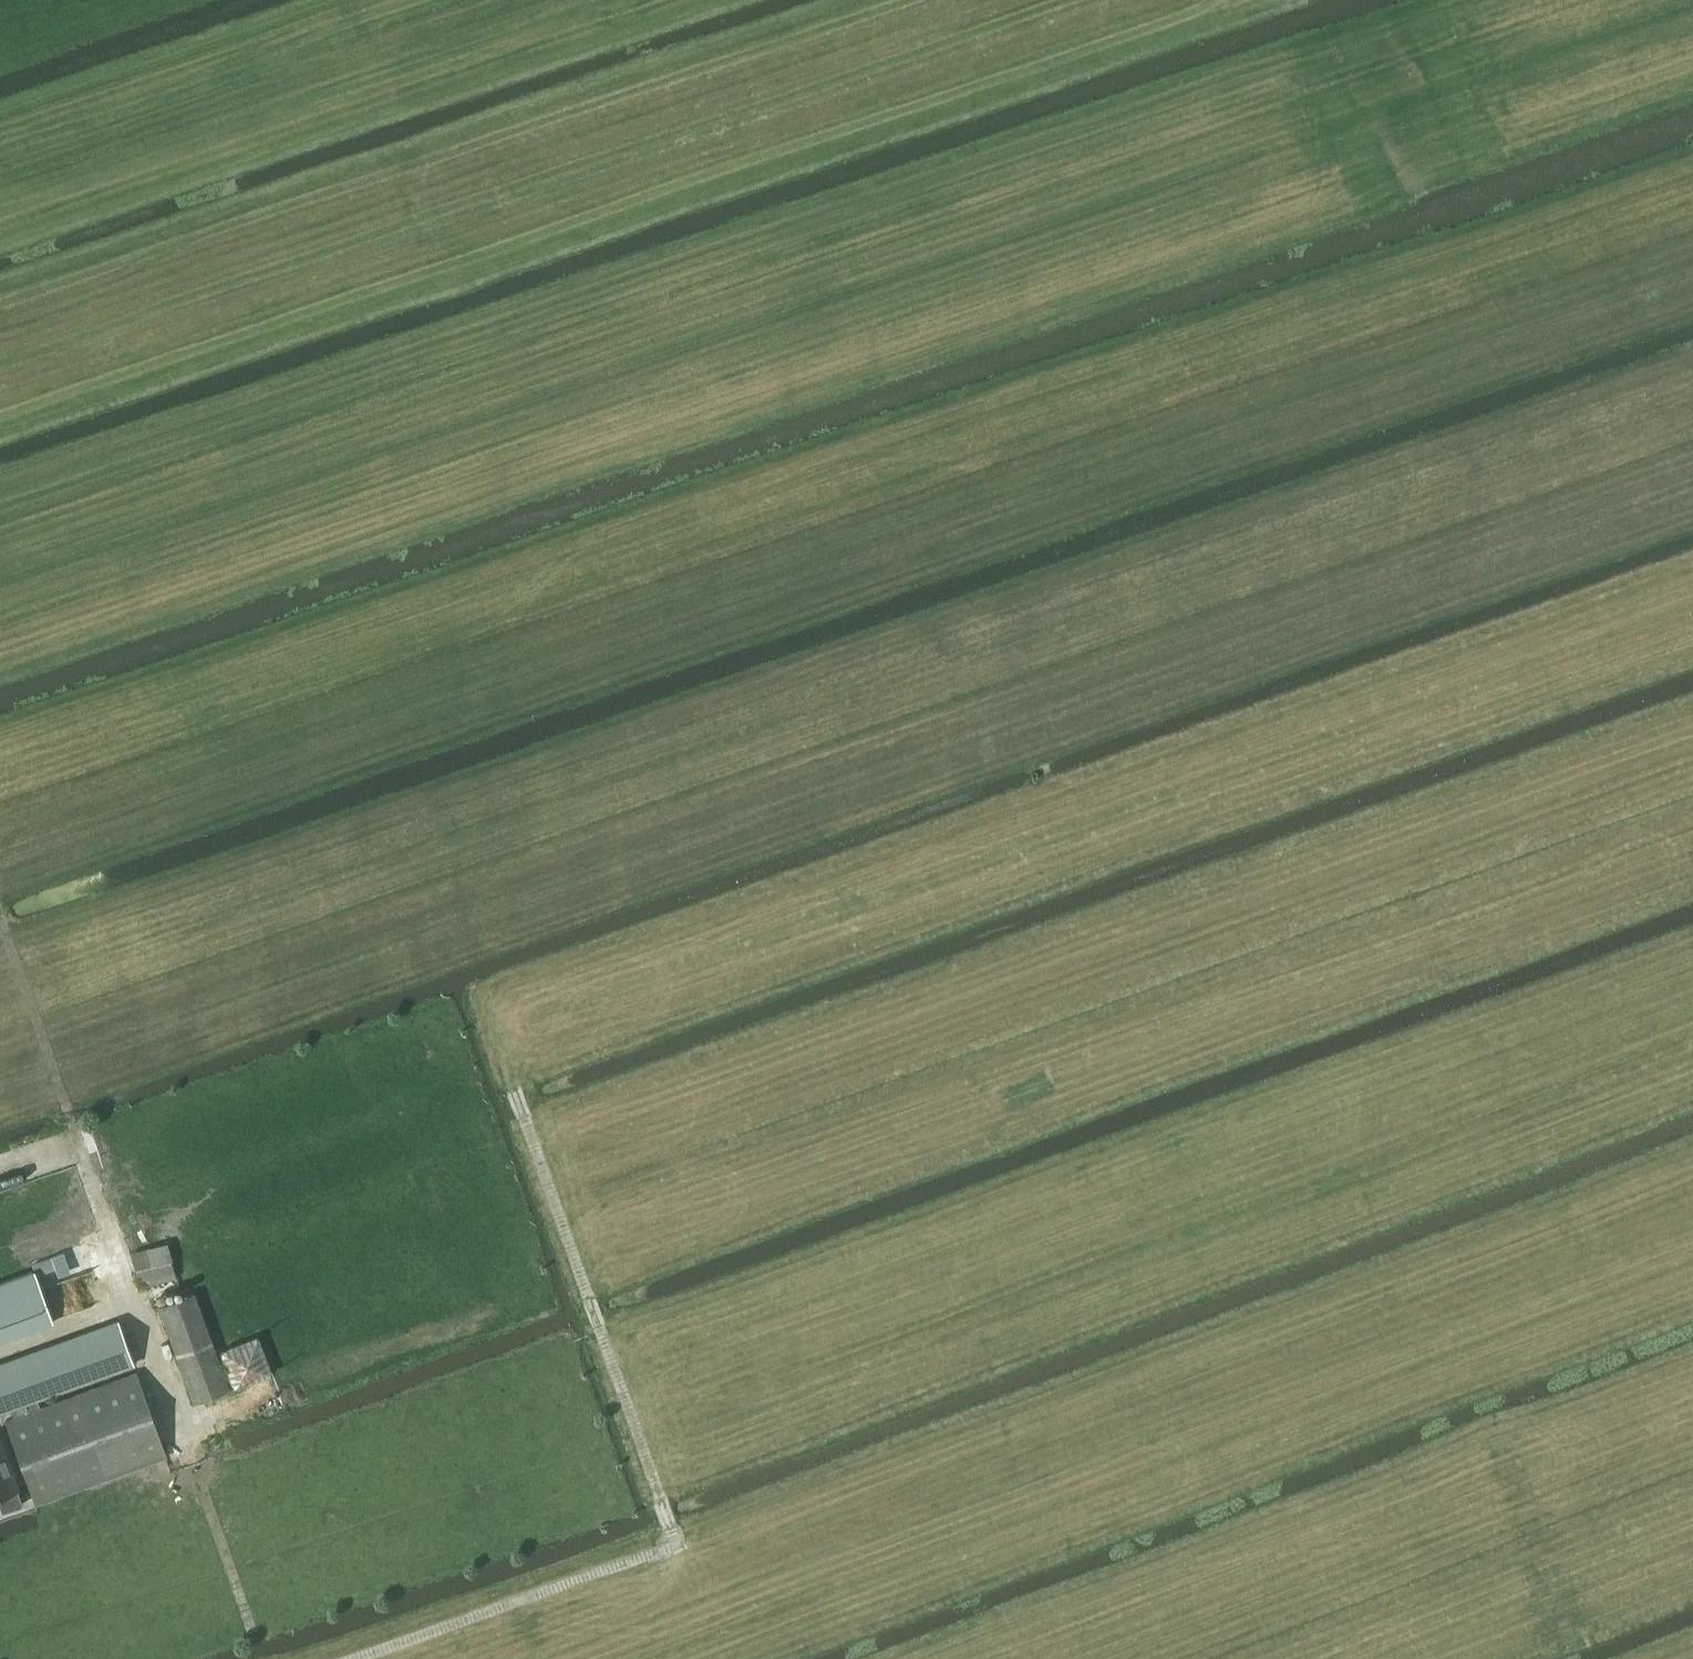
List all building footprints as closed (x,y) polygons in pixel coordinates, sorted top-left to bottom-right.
[(143,1290),(179,1278),(168,1243),(131,1256),(143,1290)] [(193,1401),(207,1396),(229,1388),(194,1294),(158,1307),(193,1401)] [(37,1399),(133,1365),(117,1321),(0,1363),(0,1412),(24,1403),(28,1412),(5,1420),(35,1503),(166,1456),(136,1373),(40,1408),(37,1399)] [(16,1487),(0,1442),(0,1493),(16,1487)]
